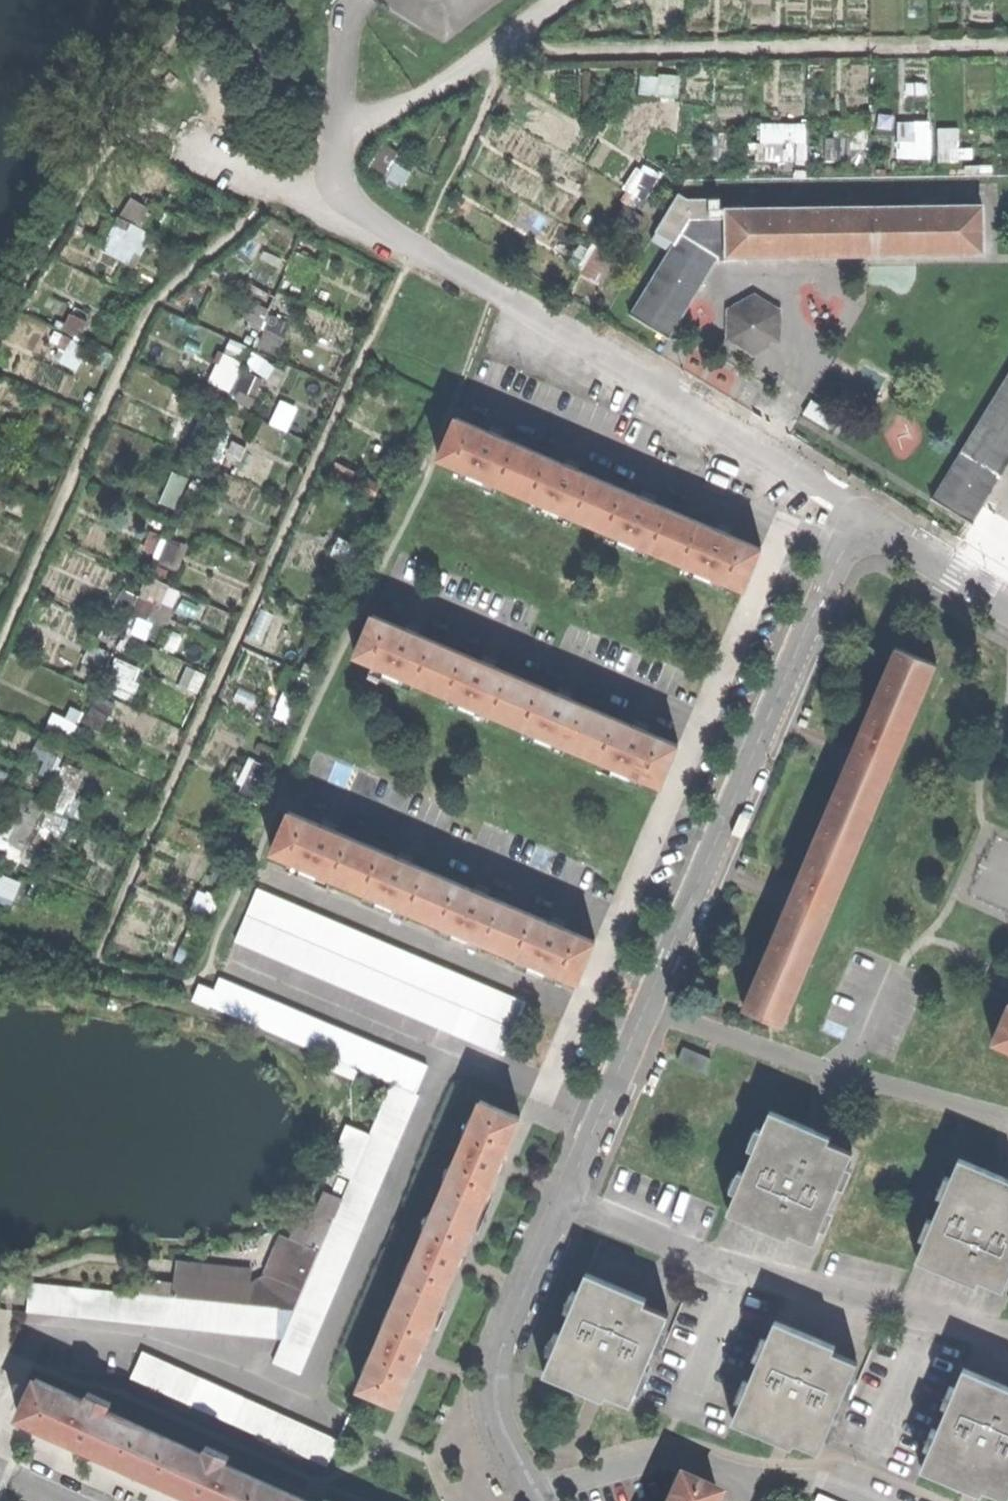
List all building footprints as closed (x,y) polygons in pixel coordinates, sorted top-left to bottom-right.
[(647,71),(644,90),(681,94),(683,75),(647,71)] [(763,159),(811,158),(810,121),(762,121),(763,159)] [(901,123),(902,158),(937,156),(935,122),(901,123)] [(942,125),(942,160),(963,159),(962,124),(942,125)] [(386,145),(373,168),(404,186),(417,163),(386,145)] [(979,204),(744,209),(744,205),(725,205),(725,209),(725,215),(716,215),(716,204),(675,191),(647,235),(667,248),(627,312),(664,334),(712,260),(726,260),(745,260),(745,253),(980,248),(979,204)] [(134,194),(105,246),(139,265),(158,232),(143,223),(153,205),(134,194)] [(726,304),(722,334),(748,349),(775,335),(778,305),(752,291),(726,304)] [(233,389),(253,347),(233,338),(213,380),(233,389)] [(969,520),(1007,455),(1007,368),(929,497),(950,508),(969,520)] [(801,414),(829,429),(837,414),(811,398),(801,414)] [(513,489),(530,450),(499,437),(500,434),(492,431),(486,428),(485,430),(453,417),(436,457),(513,489)] [(606,482),(574,469),(575,467),(568,463),(561,461),(560,463),(530,450),(513,489),(589,521),(606,482)] [(640,494),(639,496),(606,482),(589,521),(666,554),(683,515),(650,501),(651,498),(645,496),(640,494)] [(757,546),(726,533),(727,531),(721,529),(715,526),(714,528),(683,515),(666,554),(741,586),(757,546)] [(147,550),(180,563),(188,544),(155,530),(147,550)] [(430,686),(446,648),(416,635),(417,633),(409,630),(402,627),(401,628),(369,615),(353,654),(430,686)] [(823,829),(864,847),(939,664),(901,643),(862,736),(823,829)] [(477,661),(446,648),(430,686),(506,718),(522,679),(491,666),(492,664),(485,661),(478,659),(477,661)] [(506,718),(583,750),(599,711),(569,699),(570,697),(561,693),(555,690),(554,692),(522,679),(506,718)] [(637,726),(631,723),(630,724),(599,711),(583,750),(659,782),(675,743),(644,730),(645,729),(637,726)] [(346,882),(363,843),(332,830),(333,829),(325,826),(319,823),(318,824),(286,811),(270,850),(288,858),(300,863),(317,870),(329,875),(346,882)] [(789,1024),(864,847),(823,829),(789,911),(748,1009),(789,1024)] [(404,907),(422,914),(438,875),(408,862),(409,861),(401,858),(395,855),(394,857),(363,843),(346,882),(364,890),(375,895),(392,902),(404,907)] [(317,870),(300,863),(288,858),(284,869),(295,873),(297,869),(314,876),(312,881),(324,886),(329,875),(317,870)] [(470,888),(438,875),(422,914),(441,922),(453,927),(470,935),(482,940),(498,946),(514,908),(484,895),(485,893),(477,890),(470,887),(470,888)] [(15,901),(24,881),(12,876),(3,896),(15,901)] [(474,1040),(496,988),(253,888),(231,940),(474,1040)] [(387,912),(400,917),(404,907),(392,902),(375,895),(364,890),(360,900),(371,905),(373,901),(389,907),(387,912)] [(548,920),(547,921),(514,908),(498,946),(516,954),(527,959),(545,966),(558,971),(576,979),(592,940),(559,927),(560,925),(553,922),(548,920)] [(453,927),(441,922),(437,932),(449,937),(450,933),(468,941),(466,945),(478,949),(482,940),(470,935),(453,927)] [(541,976),(554,981),(558,971),(545,966),(527,959),(516,954),(512,964),(523,969),(525,965),(543,972),(541,976)] [(198,1001),(204,1004),(398,1083),(411,1089),(423,1061),(215,976),(210,988),(205,986),(198,1001)] [(996,1042),(1007,1047),(1007,1013),(996,1042)] [(684,1060),(710,1071),(716,1057),(709,1055),(690,1046),(684,1060)] [(273,1359),(298,1370),(417,1092),(411,1089),(398,1083),(273,1359)] [(356,1385),(395,1402),(412,1362),(415,1363),(417,1357),(420,1350),(418,1349),(453,1266),(455,1267),(458,1260),(461,1254),(458,1253),(493,1170),(495,1171),(498,1163),(501,1157),(499,1156),(517,1115),(477,1098),(356,1385)] [(793,1228),(822,1240),(859,1152),(832,1140),(835,1135),(815,1127),(803,1122),(774,1110),(732,1210),(790,1234),(793,1228)] [(339,1169),(353,1175),(363,1152),(350,1146),(339,1169)] [(1007,1286),(1007,1176),(1004,1174),(991,1169),(964,1158),(922,1259),(979,1283),(982,1276),(1007,1286)] [(316,1191),(302,1220),(314,1225),(319,1214),(327,1196),(316,1191)] [(327,1196),(319,1214),(333,1220),(342,1200),(328,1193),(327,1196)] [(142,1287),(140,1296),(290,1313),(333,1220),(319,1214),(314,1225),(302,1220),(284,1261),(245,1282),(172,1274),(171,1282),(143,1279),(142,1287)] [(173,1263),(172,1274),(245,1282),(246,1271),(173,1263)] [(592,1272),(550,1373),(580,1386),(606,1397),(608,1392),(637,1404),(675,1314),(648,1302),(650,1296),(592,1272)] [(272,1339),(279,1339),(290,1313),(140,1296),(30,1284),(26,1313),(272,1342),(272,1339)] [(777,1318),(739,1420),(768,1432),(793,1442),(795,1437),(824,1449),(860,1361),(833,1349),(836,1342),(777,1318)] [(325,1431),(182,1365),(130,1341),(118,1368),(169,1391),(313,1458),(325,1431)] [(927,1468),(953,1479),(984,1492),(987,1484),(1007,1493),(1007,1383),(977,1370),(968,1366),(927,1468)] [(32,1430),(61,1443),(64,1436),(73,1440),(85,1445),(91,1448),(88,1455),(115,1467),(117,1460),(137,1469),(155,1430),(107,1409),(111,1400),(85,1388),(81,1397),(35,1376),(18,1415),(35,1423),(32,1430)] [(272,1484),(225,1462),(229,1453),(204,1442),(200,1451),(155,1430),(137,1469),(153,1476),(150,1483),(178,1496),(181,1489),(188,1492),(200,1498),(208,1500),(264,1500),(272,1484)] [(82,1452),(85,1445),(73,1440),(70,1447),(75,1449),(82,1452)] [(727,1496),(681,1475),(668,1500),(725,1500),(727,1496)] [(272,1484),(264,1500),(311,1500),(272,1484)] [(813,1500),(839,1500),(817,1491),(813,1500)] [(200,1498),(188,1492),(185,1499),(190,1500),(199,1500),(200,1498)]
